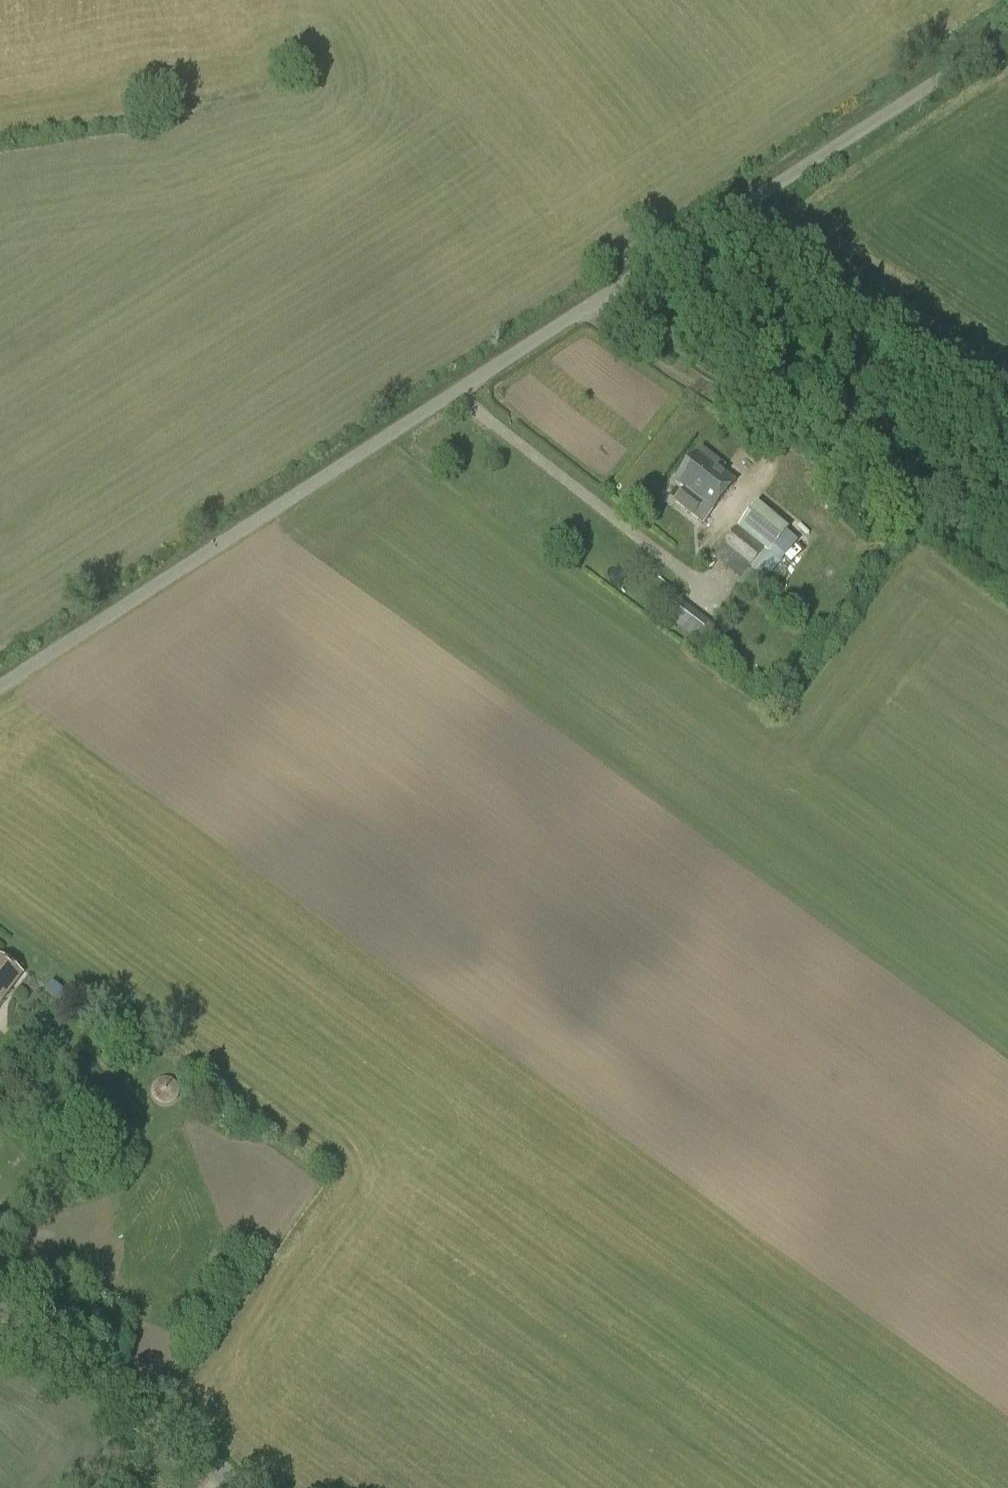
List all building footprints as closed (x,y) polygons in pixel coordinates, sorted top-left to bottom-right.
[(698,480),(724,500),(738,482),(725,472),(728,467),(703,448),(689,467),(701,476),(698,480)] [(685,489),(675,502),(703,524),(714,510),(715,511),(724,500),(698,480),(701,476),(689,467),(677,482),(685,489)] [(789,531),(757,503),(712,556),(740,579),(764,550),(769,554),(789,531)] [(24,975),(0,957),(0,1007),(24,975)] [(160,1081),(163,1095),(178,1092),(176,1078),(160,1081)]
